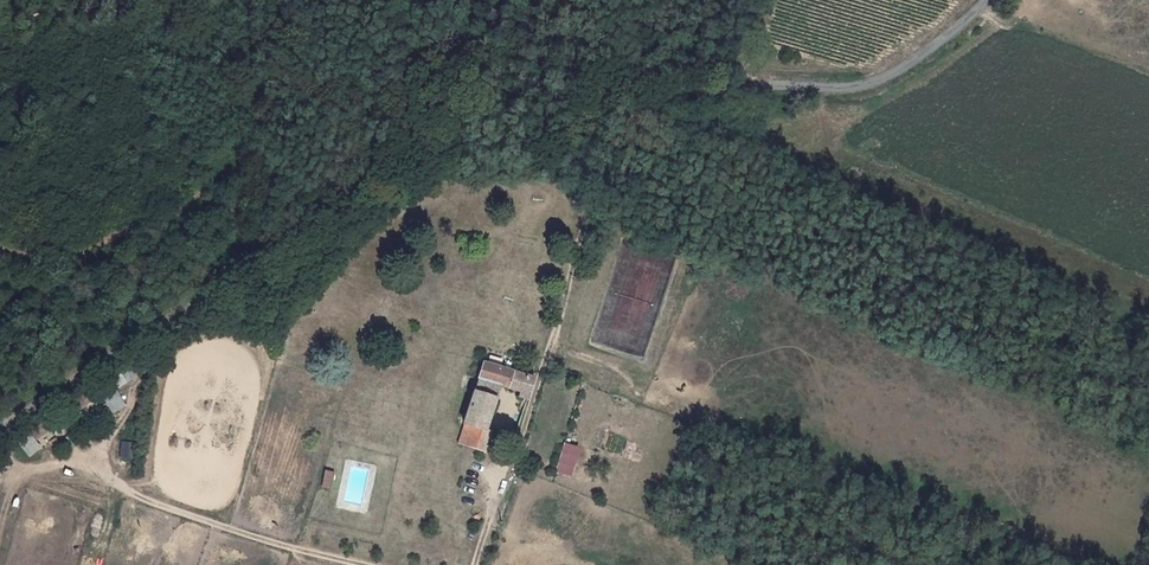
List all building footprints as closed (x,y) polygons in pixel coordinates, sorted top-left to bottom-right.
[(499,384),(516,390),(532,396),(533,390),(537,380),(519,373),(521,366),(512,363),(510,369),(485,360),(478,380),(475,390),(466,418),(471,420),(463,443),(485,451),(492,429),(498,430),(500,424),(487,421),(497,390),(499,384)] [(116,387),(102,391),(104,401),(118,397),(116,387)] [(122,395),(106,401),(111,414),(127,408),(122,395)] [(29,458),(43,449),(37,440),(23,449),(29,458)] [(119,457),(132,459),(136,443),(123,440),(119,457)] [(565,442),(556,472),(572,477),(581,446),(565,442)] [(332,489),(336,472),(325,469),(320,486),(332,489)]
